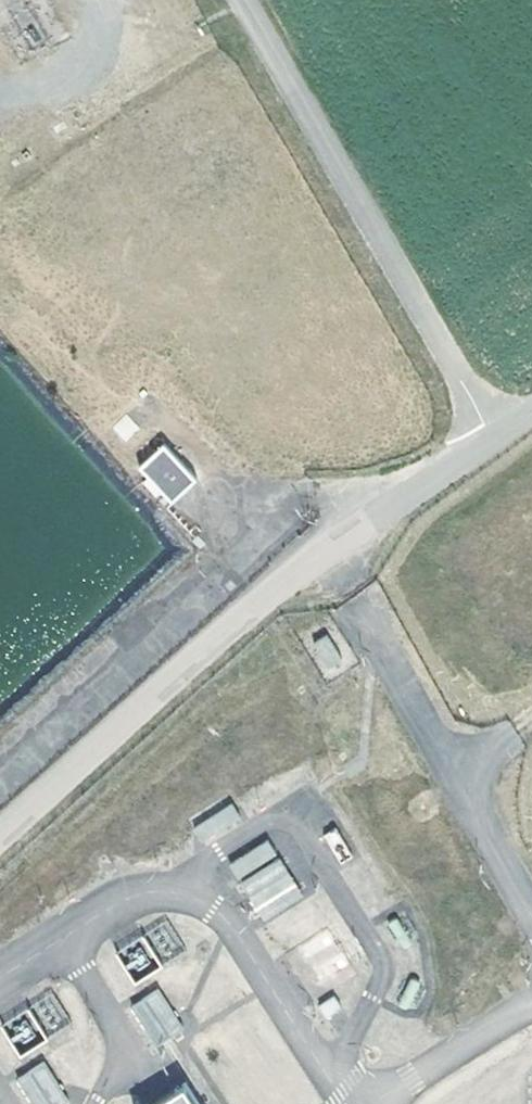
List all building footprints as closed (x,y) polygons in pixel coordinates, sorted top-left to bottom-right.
[(197,482),(164,445),(140,468),(173,504),(197,482)] [(343,661),(327,635),(313,643),(329,670),(343,661)] [(232,803),(191,826),(202,845),(243,821),(232,803)] [(338,828),(324,834),(337,863),(350,857),(338,828)] [(267,839),(225,865),(263,923),(304,896),(267,839)] [(185,1027),(161,991),(136,1007),(160,1044),(185,1027)] [(46,1064),(21,1080),(37,1103),(65,1103),(71,1100),(46,1064)] [(188,1084),(156,1103),(200,1103),(188,1084)]
